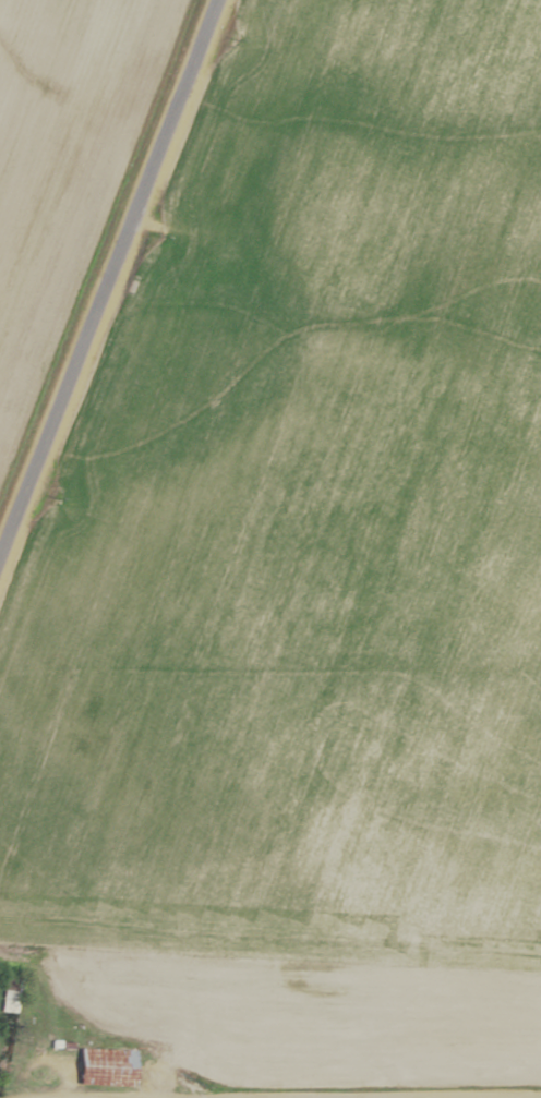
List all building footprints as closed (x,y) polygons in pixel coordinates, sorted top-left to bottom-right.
[(133,1049),(77,1048),(76,1085),(133,1086),(133,1049)]
